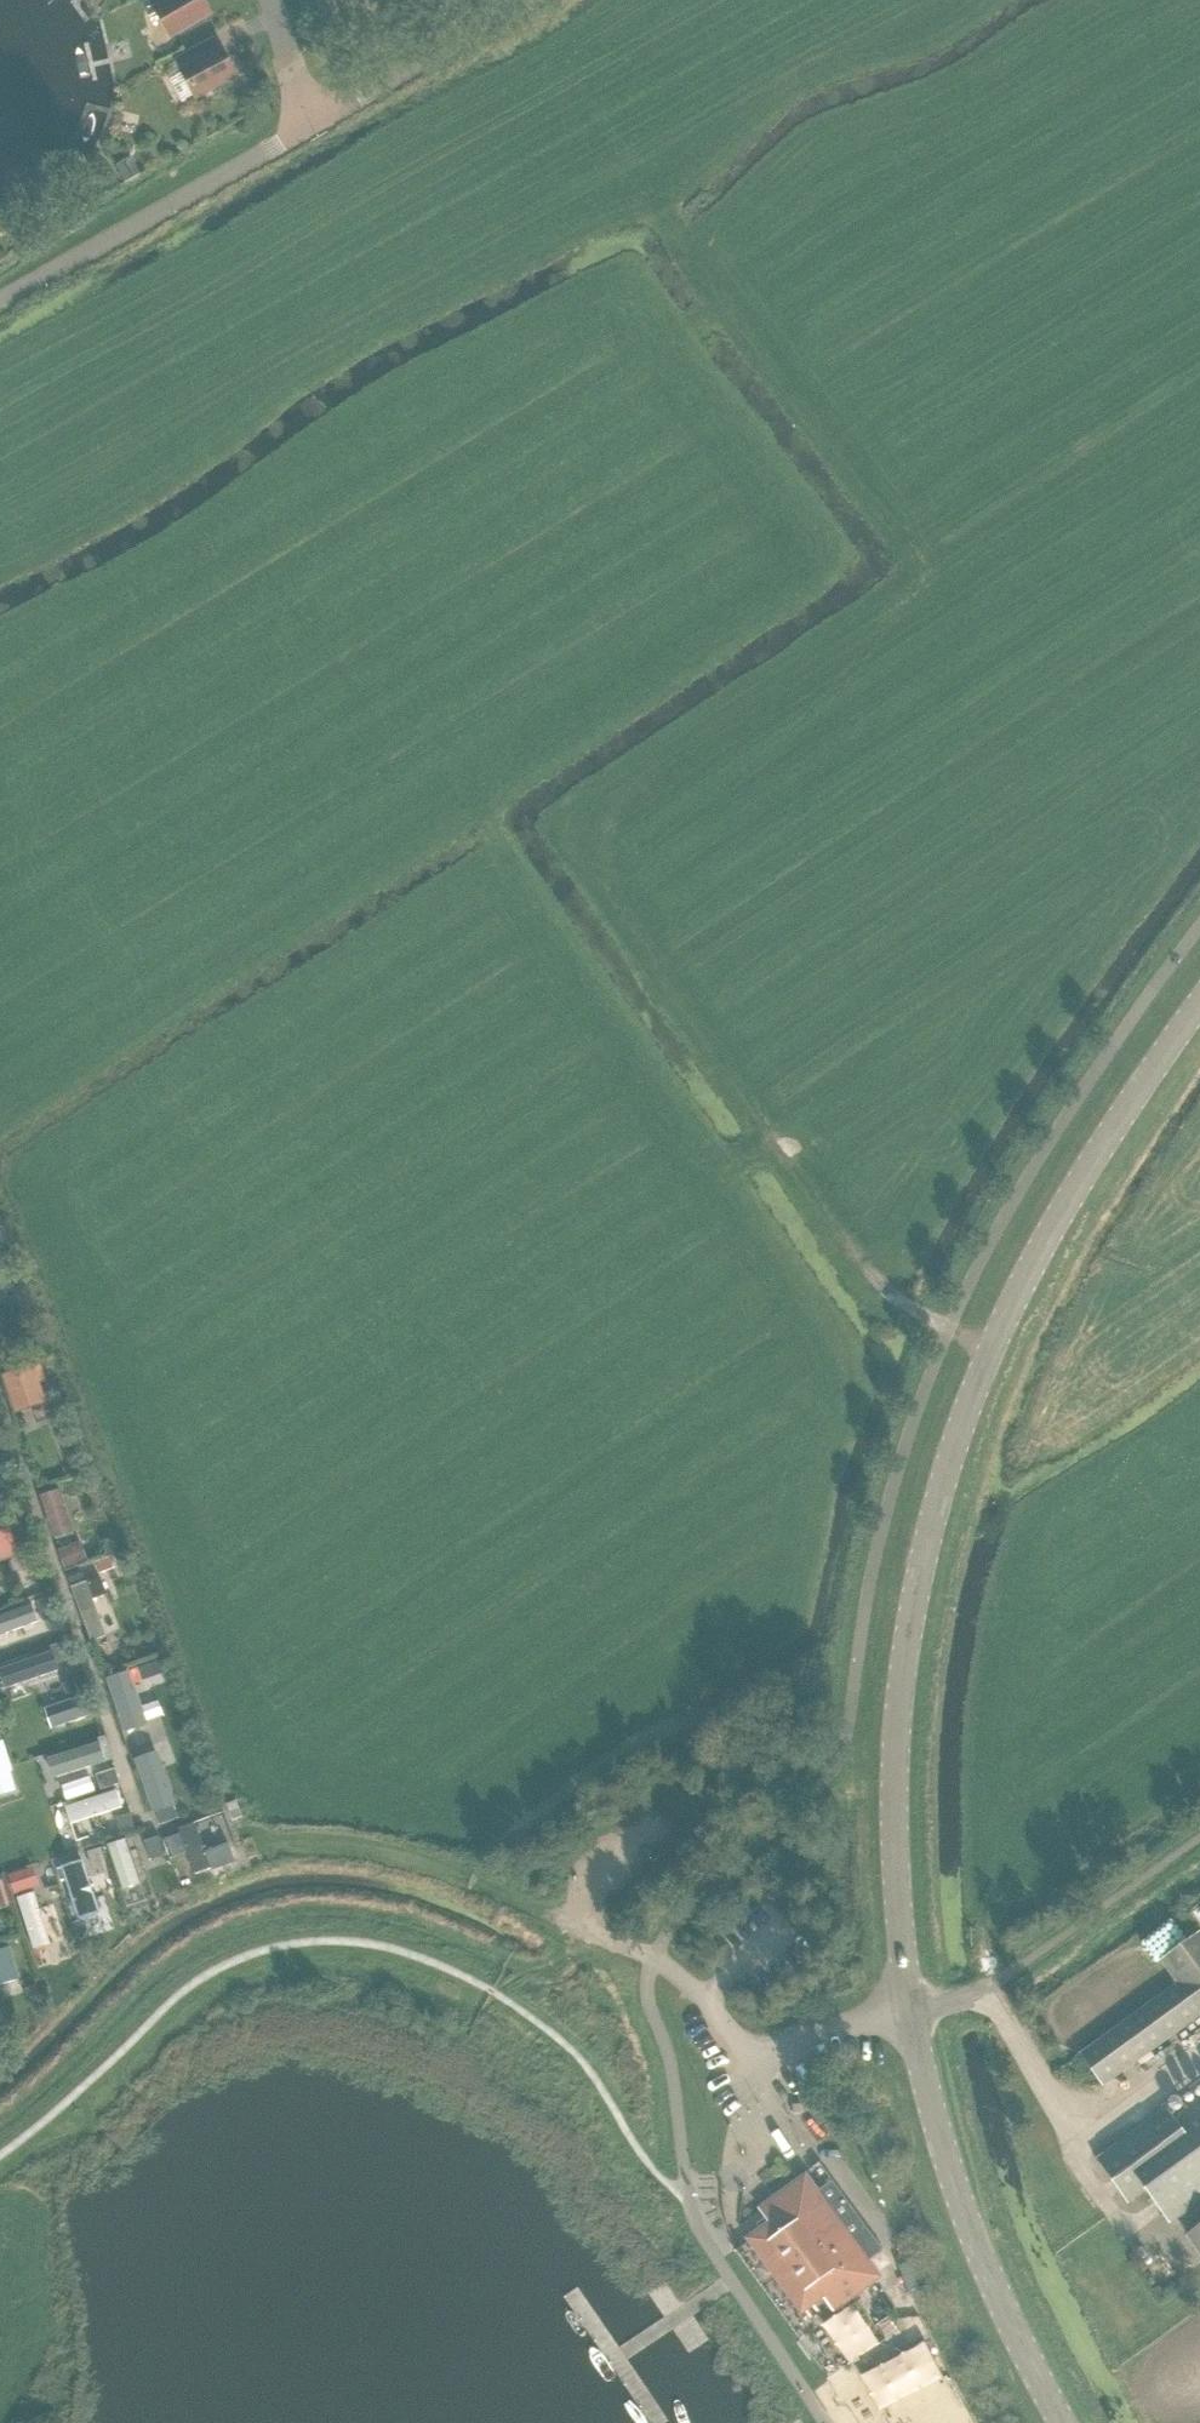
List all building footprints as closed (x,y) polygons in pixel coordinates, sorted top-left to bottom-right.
[(141,3),(149,17),(158,12),(171,35),(209,13),(201,0),(146,0),(141,3)] [(195,96),(234,75),(214,38),(175,58),(195,96)] [(52,1402),(45,1379),(49,1378),(42,1357),(3,1369),(18,1414),(52,1402)] [(61,1486),(40,1494),(57,1536),(77,1528),(61,1486)] [(1,1559),(23,1551),(6,1507),(0,1509),(0,1556),(1,1559)] [(82,1538),(60,1547),(68,1566),(90,1557),(82,1538)] [(85,1569),(70,1574),(91,1637),(123,1627),(105,1574),(89,1580),(85,1569)] [(37,1617),(32,1600),(0,1610),(0,1629),(37,1617)] [(6,1684),(61,1672),(57,1651),(1,1662),(6,1684)] [(127,1731),(152,1722),(133,1668),(108,1677),(127,1731)] [(84,1692),(47,1705),(54,1726),(91,1713),(84,1692)] [(49,1754),(56,1776),(114,1758),(107,1736),(49,1754)] [(21,1789),(5,1739),(0,1741),(0,1796),(21,1789)] [(156,1813),(181,1804),(160,1749),(136,1758),(156,1813)] [(72,1822),(125,1803),(119,1785),(65,1804),(72,1822)] [(165,1831),(174,1855),(190,1849),(199,1874),(239,1859),(222,1811),(165,1831)] [(123,1888),(142,1883),(130,1837),(111,1842),(123,1888)] [(35,1862),(10,1871),(17,1893),(43,1883),(35,1862)] [(80,1863),(62,1869),(80,1924),(98,1918),(80,1863)] [(19,1893),(35,1946),(52,1941),(37,1888),(19,1893)] [(1199,1931),(1161,1959),(1178,1983),(1080,2054),(1102,2086),(1199,2015),(1199,1931)] [(23,1980),(14,1944),(0,1947),(0,1985),(23,1980)] [(1174,2118),(1166,2108),(1096,2159),(1127,2203),(1145,2190),(1169,2223),(1190,2208),(1199,2222),(1199,2099),(1174,2118)] [(792,2113),(801,2113),(801,2104),(792,2103),(792,2113)] [(771,2224),(751,2239),(802,2309),(822,2294),(833,2309),(845,2300),(877,2277),(867,2262),(882,2251),(831,2181),(816,2192),(805,2177),(761,2209),(771,2224)] [(1187,2234),(1199,2252),(1199,2225),(1187,2234)]
